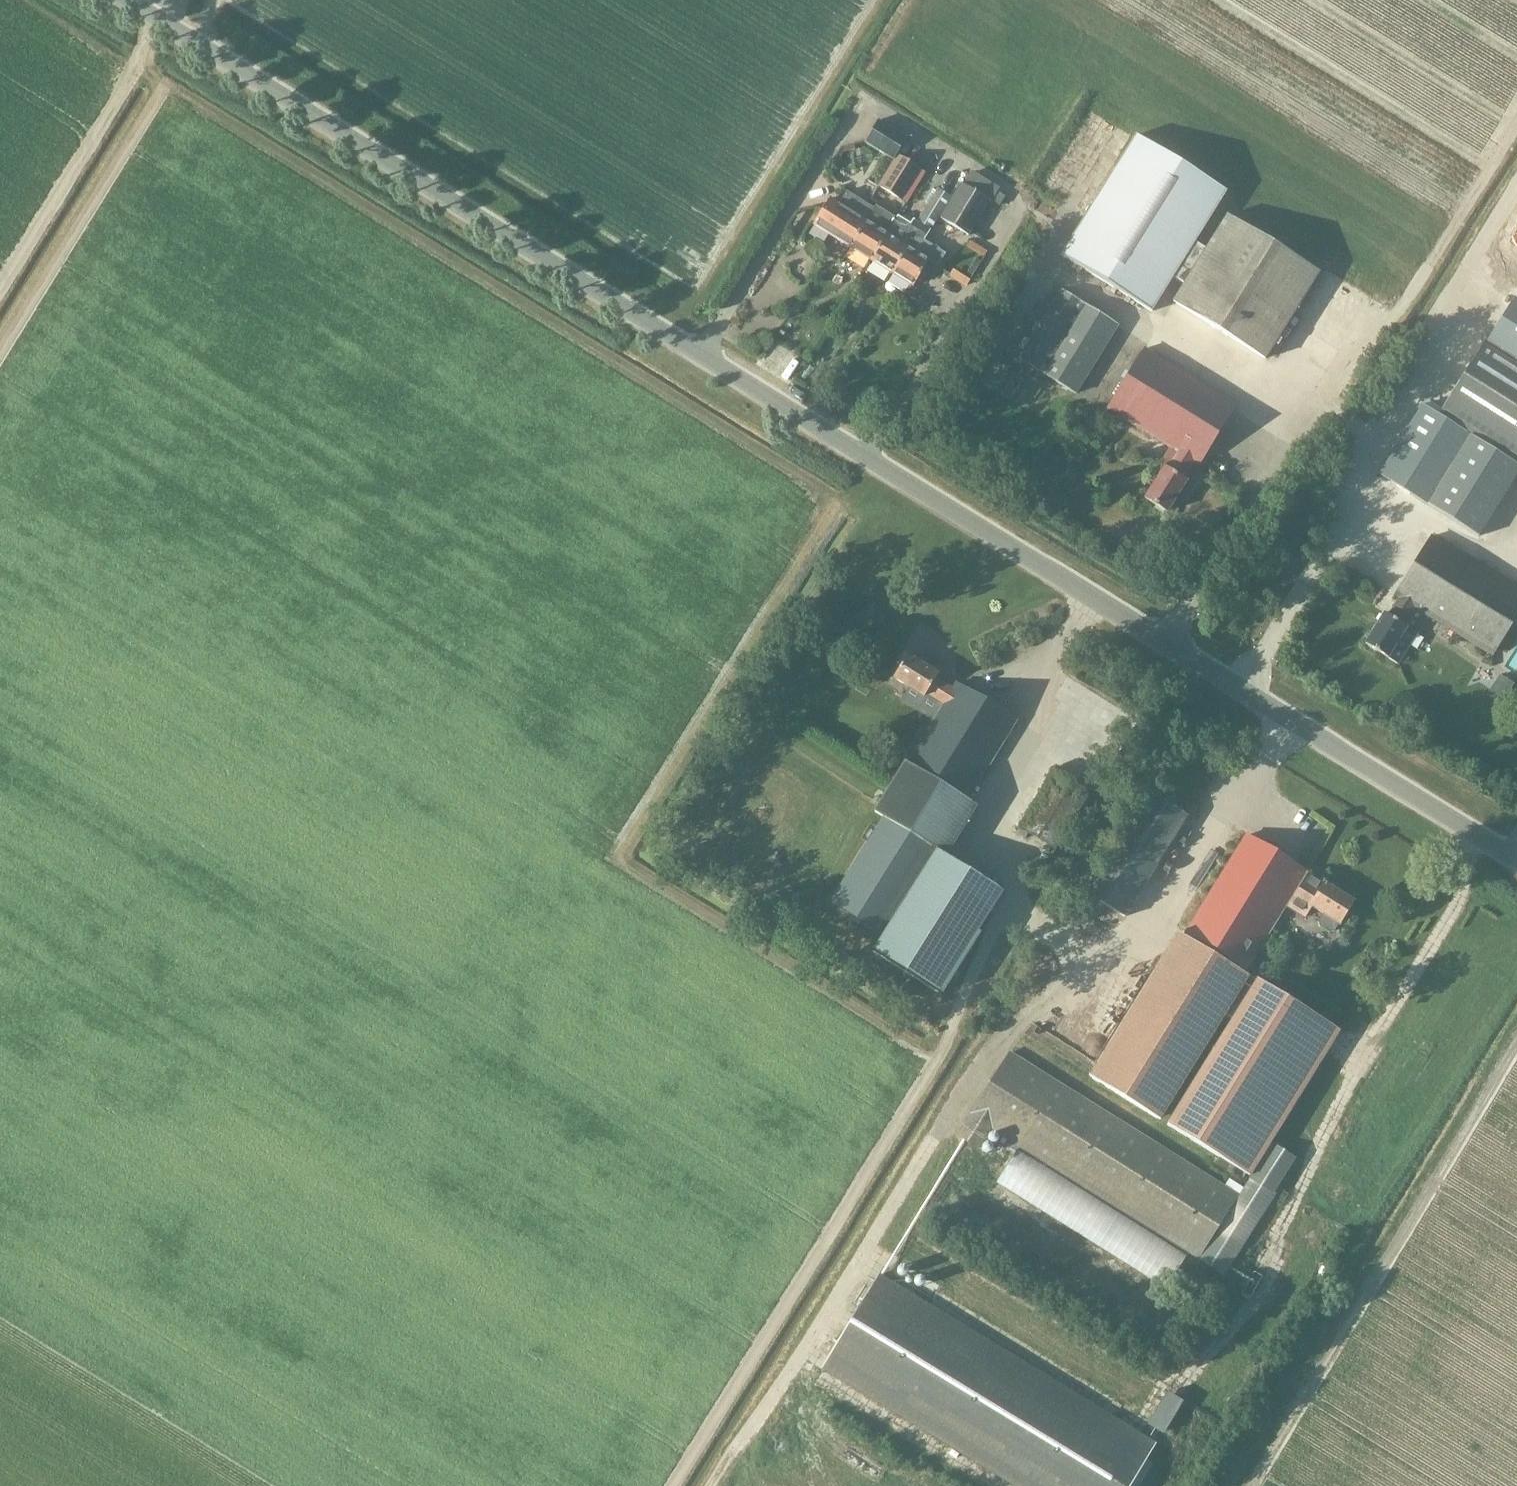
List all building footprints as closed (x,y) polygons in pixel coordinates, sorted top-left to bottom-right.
[(864,142),(892,160),(907,137),(878,119),(864,142)] [(1172,278),(1184,285),(1205,250),(1194,243),(1226,192),(1135,135),(1060,255),(1151,312),(1172,278)] [(897,154),(878,185),(897,197),(916,166),(897,154)] [(939,217),(954,226),(968,235),(989,201),(960,183),(939,217)] [(927,234),(940,214),(951,196),(937,188),(917,220),(913,218),(910,224),(898,217),(871,260),(892,273),(919,228),(927,234)] [(850,247),(876,206),(875,205),(873,208),(846,190),(838,202),(829,196),(812,224),(850,247)] [(897,216),(896,218),(876,206),(850,247),(871,260),(898,217),(897,216)] [(1184,285),(1173,302),(1265,359),(1318,272),(1227,215),(1205,250),(1184,285)] [(923,240),(927,234),(919,228),(892,273),(913,286),(928,261),(937,267),(945,254),(923,240)] [(1075,395),(1118,325),(1061,289),(1017,359),(1075,395)] [(1379,474),(1478,536),(1516,474),(1516,303),(1512,301),(1439,416),(1422,406),(1379,474)] [(1198,464),(1235,404),(1144,348),(1107,408),(1177,452),(1167,469),(1164,467),(1144,498),(1167,512),(1186,481),(1182,478),(1193,461),(1198,464)] [(1312,526),(1317,516),(1311,513),(1306,522),(1312,526)] [(1365,644),(1397,664),(1417,633),(1403,624),(1414,607),(1491,655),(1516,613),(1516,589),(1431,536),(1395,595),(1399,598),(1388,615),(1384,613),(1365,644)] [(952,688),(935,678),(937,674),(907,655),(893,677),(924,696),(926,693),(943,704),(906,763),(904,762),(874,811),(883,817),(829,904),(881,936),(935,850),(944,855),(975,806),(961,797),(964,793),(968,796),(1016,721),(955,683),(952,688)] [(1055,851),(1090,793),(1054,771),(1018,828),(1055,851)] [(1146,789),(1083,891),(1124,917),(1187,815),(1146,789)] [(1323,882),(1322,883),(1305,872),(1305,871),(1246,835),(1183,937),(1180,935),(1092,1078),(1156,1118),(1220,1011),(1243,973),(1285,905),(1304,917),(1311,906),(1323,913),(1318,921),(1319,926),(1329,932),(1333,931),(1338,923),(1340,924),(1354,902),(1323,882)] [(881,936),(872,952),(937,992),(1000,890),(944,855),(935,850),(881,936)] [(1256,981),(1243,973),(1220,1011),(1233,1019),(1169,1125),(1252,1175),(1340,1029),(1257,979),(1256,981)] [(1239,1197),(1010,1053),(958,1136),(979,1149),(991,1129),(1224,1275),(1275,1193),(1273,1192),(1295,1158),(1272,1143),(1239,1197)] [(1017,1150),(997,1183),(1166,1289),(1187,1256),(1017,1150)] [(1014,1485),(1138,1485),(1152,1463),(1146,1460),(1156,1443),(879,1273),(821,1368),(1014,1485)] [(1159,1440),(1180,1412),(1168,1403),(1147,1432),(1159,1440)]
